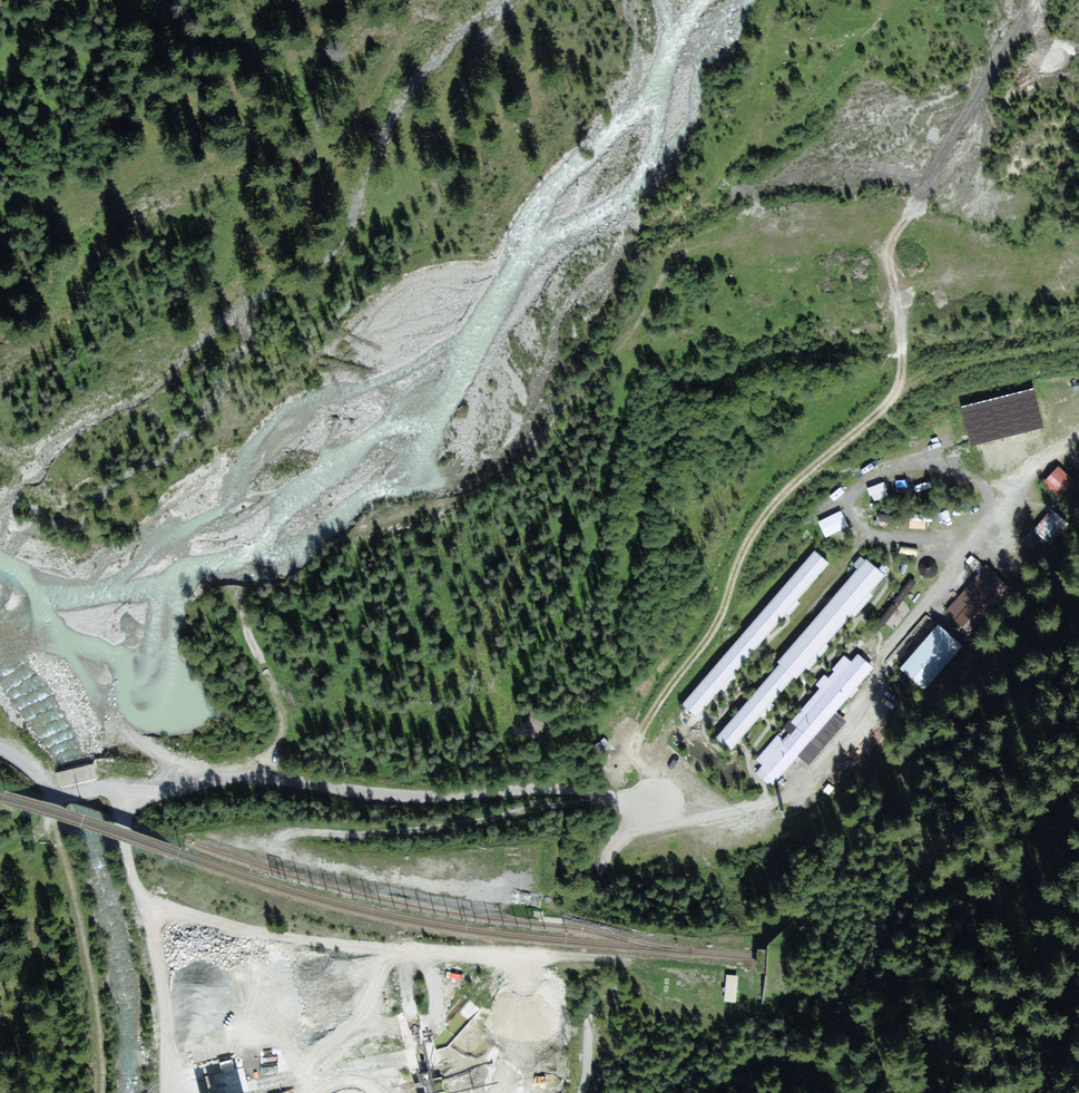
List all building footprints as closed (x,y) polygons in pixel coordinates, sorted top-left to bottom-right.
[(1031,389),(960,408),(970,445),(1041,426),(1031,389)] [(1075,482),(1058,466),(1042,484),(1059,500),(1075,482)] [(1076,485),(1067,496),(1077,504),(1078,502),(1078,488),(1076,485)] [(1070,519),(1055,507),(1035,531),(1051,543),(1070,519)] [(830,560),(814,547),(682,703),(698,716),(830,560)] [(1059,562),(1049,553),(1037,568),(1047,576),(1059,562)] [(884,573),(866,557),(712,734),(729,750),(884,573)] [(1004,580),(986,565),(945,611),(963,627),(1004,580)] [(908,607),(896,597),(881,618),(893,627),(908,607)] [(962,647),(938,625),(899,670),(924,691),(962,647)] [(873,665),(851,647),(750,766),(772,784),(873,665)]
